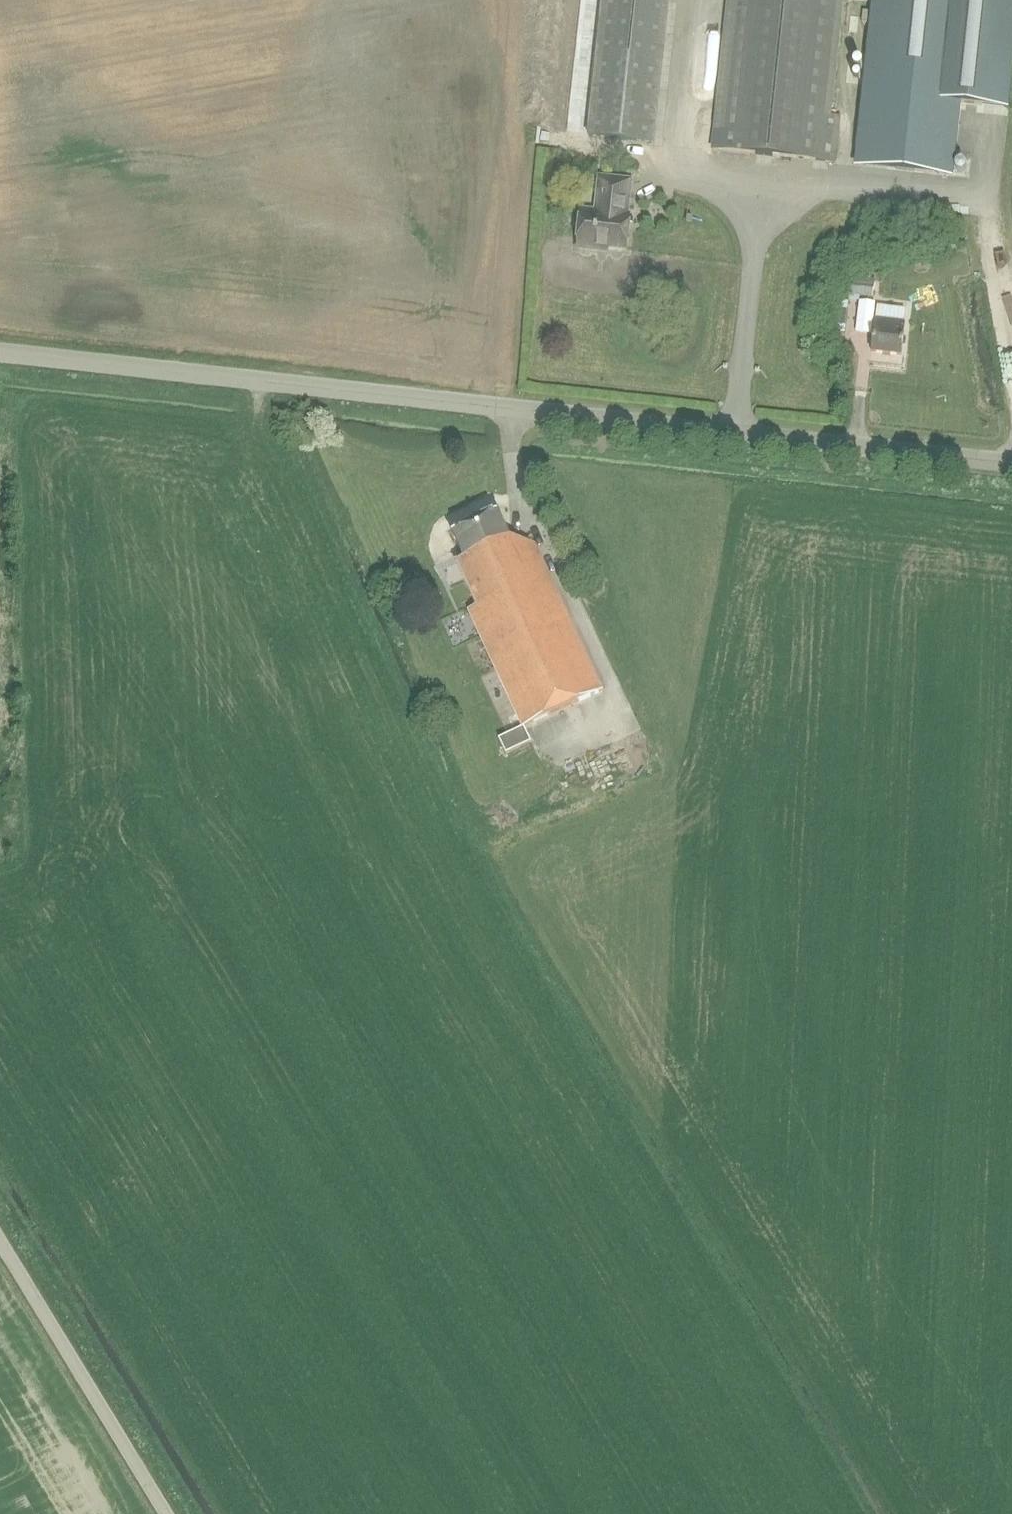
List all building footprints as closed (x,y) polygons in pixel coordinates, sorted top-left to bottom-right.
[(668,0),(602,0),(587,136),(652,143),(668,0)] [(837,117),(827,116),(840,0),(727,0),(711,149),(832,162),(837,117)] [(856,165),(951,175),(958,102),(1004,107),(1011,30),(1011,0),(873,0),(856,165)] [(594,247),(624,250),(627,215),(625,215),(628,181),(598,178),(594,212),(580,210),(578,229),(575,231),(574,240),(576,242),(576,248),(594,250),(594,247)] [(850,279),(848,296),(873,298),(874,281),(850,279)] [(904,355),(907,323),(878,319),(874,352),(904,355)] [(537,544),(507,536),(495,510),(452,530),(457,541),(445,547),(452,561),(455,559),(476,604),(468,608),(523,725),(524,725),(604,688),(537,544)] [(524,725),(523,725),(504,735),(498,737),(505,753),(531,740),(524,725)]
